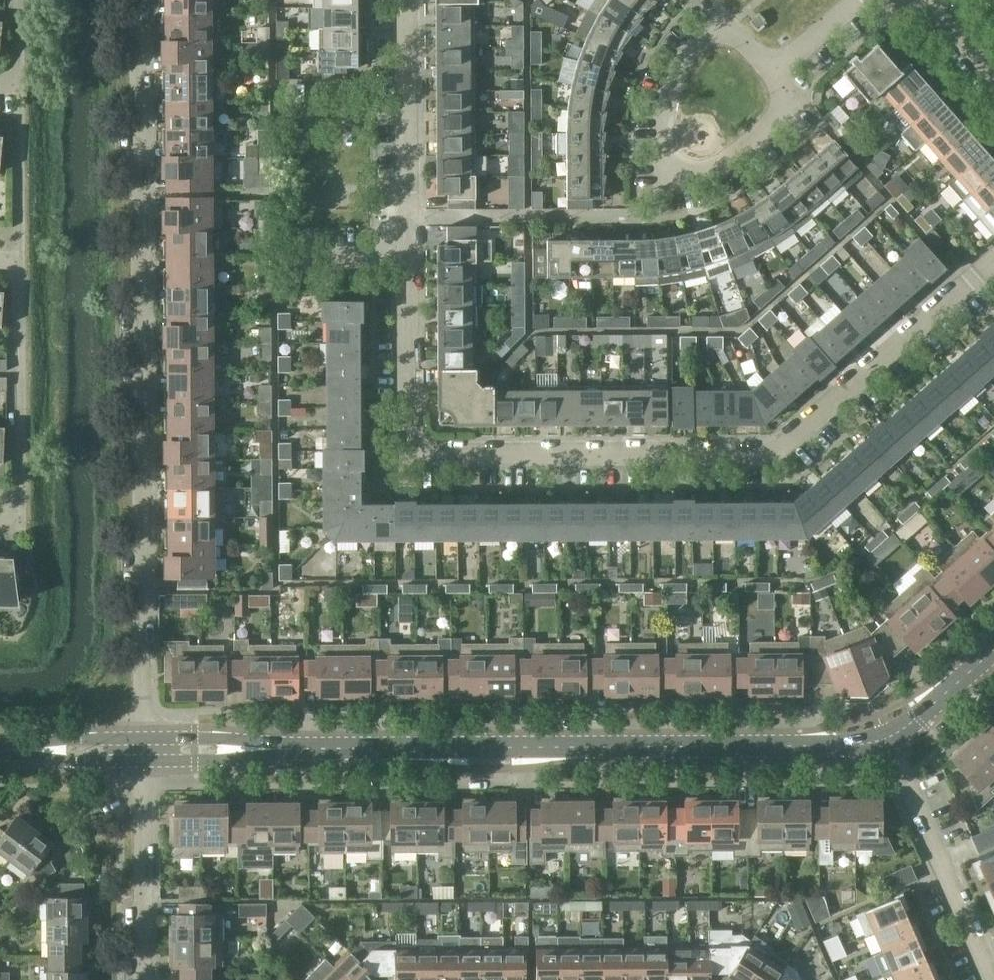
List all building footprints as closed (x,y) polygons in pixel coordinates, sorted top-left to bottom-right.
[(168,14),(178,14),(178,15),(209,15),(209,14),(209,3),(213,3),(213,0),(168,0),(168,14)] [(576,3),(588,10),(629,34),(630,32),(644,17),(641,15),(640,16),(618,0),(577,0),(576,3)] [(655,0),(654,0),(653,0),(618,0),(640,16),(641,15),(657,2),(655,0)] [(517,19),(524,19),(523,2),(515,7),(517,8),(517,19)] [(437,3),(437,25),(447,25),(475,25),(475,4),(475,3),(447,3),(437,3)] [(313,7),(308,7),(309,29),(319,29),(357,29),(357,7),(313,7)] [(587,38),(619,52),(620,51),(632,34),(630,32),(629,34),(588,10),(576,33),(587,38)] [(765,19),(759,13),(756,15),(757,16),(750,22),(756,28),(755,29),(758,32),(765,26),(764,25),(767,23),(764,20),(765,19)] [(168,14),(164,14),(164,26),(168,26),(168,43),(178,43),(178,44),(210,43),(209,32),(213,32),(213,14),(209,14),(209,15),(178,15),(178,14),(168,14)] [(447,25),(437,25),(437,47),(447,47),(475,47),(475,25),(447,25)] [(319,29),(319,50),(357,50),(357,29),(319,29)] [(258,31),(259,43),(269,43),(269,31),(258,31)] [(531,31),(531,48),(542,48),(542,31),(531,31)] [(612,70),(623,52),(620,51),(619,52),(587,38),(579,60),(612,71),(612,70)] [(168,43),(164,43),(164,55),(164,61),(168,61),(168,71),(178,71),(178,72),(210,72),(210,71),(210,60),(214,60),(214,43),(210,43),(178,44),(178,43),(168,43)] [(269,55),(269,43),(259,43),(259,55),(269,55)] [(857,56),(856,55),(849,62),(850,63),(851,62),(853,65),(843,74),(844,75),(845,75),(856,88),(889,59),(877,46),(878,45),(877,44),(859,60),(856,57),(857,56)] [(437,47),(437,69),(447,68),(475,68),(475,47),(447,47),(437,47)] [(524,47),(505,47),(505,56),(512,56),(524,56),(524,47)] [(542,64),(542,48),(531,48),(531,64),(542,64)] [(357,67),(357,50),(319,50),(319,73),(322,73),(323,79),(335,79),(335,73),(347,73),(347,67),(357,67)] [(277,79),(290,79),(289,51),(277,51),(277,79)] [(868,103),(881,92),(880,91),(901,73),(900,72),(889,59),(856,88),(868,101),(867,102),(868,103)] [(607,90),(615,71),(612,70),(612,71),(579,60),(572,84),(606,91),(607,90)] [(910,63),(900,72),(901,73),(880,91),(881,92),(895,108),(925,82),(911,65),(911,64),(910,63)] [(447,68),(437,69),(437,91),(448,90),(475,90),(475,68),(447,68)] [(168,71),(164,71),(164,84),(168,84),(168,100),(178,100),(178,101),(210,101),(210,100),(210,89),(214,89),(214,71),(210,71),(210,72),(178,72),(178,71),(168,71)] [(512,90),(523,90),(523,81),(512,81),(512,90)] [(910,125),(940,99),(925,82),(895,108),(887,115),(903,132),(910,125)] [(603,112),(603,111),(610,91),(607,90),(606,91),(572,84),(568,108),(603,112)] [(821,102),(821,91),(815,86),(814,88),(813,90),(812,93),(812,95),(812,97),(812,100),(812,102),(813,104),(814,106),(821,102)] [(259,88),(259,101),(270,101),(270,88),(259,88)] [(531,89),(531,105),(542,105),(542,89),(531,89)] [(437,91),(437,112),(448,112),(475,112),(475,90),(448,90),(437,91)] [(524,99),(524,98),(524,90),(512,90),(500,90),(500,99),(524,99)] [(916,151),(925,142),(955,116),(940,99),(910,125),(903,132),(901,134),(916,151)] [(168,100),(164,100),(164,113),(168,113),(168,129),(178,129),(178,130),(210,130),(210,129),(210,118),(214,118),(214,100),(210,100),(210,101),(178,101),(178,100),(168,100)] [(270,113),(270,101),(259,101),(259,113),(270,113)] [(542,122),(542,105),(531,105),(531,122),(542,122)] [(607,111),(603,111),(603,112),(568,108),(567,133),(602,133),(602,131),(607,111)] [(448,112),(437,112),(437,134),(448,134),(476,134),(475,112),(448,112)] [(826,119),(835,130),(841,125),(832,114),(826,119)] [(925,142),(940,159),(970,133),(955,116),(925,142)] [(512,133),(524,133),(524,125),(512,125),(512,133)] [(851,136),(841,125),(835,130),(845,141),(851,136)] [(168,129),(164,129),(164,141),(168,141),(169,158),(179,158),(179,159),(210,159),(210,158),(210,147),(214,147),(214,129),(210,129),(210,130),(178,130),(178,129),(168,129)] [(270,129),(258,129),(258,145),(259,145),(259,146),(270,146),(270,129)] [(602,133),(567,133),(557,133),(557,155),(567,155),(602,155),(602,153),(606,132),(602,131),(602,133)] [(940,159),(955,176),(986,150),(970,133),(940,159)] [(476,155),(476,134),(448,134),(437,134),(438,155),(471,155),(476,155)] [(532,138),(532,155),(542,155),(542,138),(532,138)] [(834,140),(817,155),(841,182),(846,188),(863,173),(858,168),(858,167),(834,140)] [(259,146),(259,158),(270,158),(270,146),(259,146)] [(512,147),(512,155),(524,155),(524,147),(512,147)] [(872,159),(862,148),(855,153),(865,164),(872,159)] [(971,194),(993,173),(993,160),(986,150),(955,176),(948,183),(963,200),(971,194)] [(602,155),(567,155),(567,176),(602,176),(603,175),(606,153),(602,153),(602,155)] [(471,155),(438,155),(438,177),(476,177),(486,177),(486,156),(476,156),(476,155),(471,155)] [(542,171),(542,155),(532,155),(532,171),(542,171)] [(817,155),(801,169),(825,197),(830,203),(846,188),(841,182),(817,155)] [(169,158),(165,158),(165,170),(165,176),(169,176),(169,187),(169,188),(171,188),(179,188),(210,188),(210,175),(214,176),(214,158),(210,158),(210,159),(179,159),(179,158),(169,158)] [(270,170),(270,158),(259,158),(259,170),(270,170)] [(875,176),(882,170),(872,159),(865,164),(875,176)] [(512,177),(525,177),(524,168),(512,169),(512,177)] [(801,169),(784,183),(809,211),(814,217),(830,203),(825,197),(801,169)] [(993,203),(993,173),(971,194),(963,200),(978,217),(993,203)] [(602,176),(567,176),(568,199),(606,198),(606,196),(603,196),(606,175),(603,175),(602,176)] [(448,194),(448,209),(476,209),(476,177),(438,177),(438,194),(448,194)] [(512,177),(509,177),(509,193),(525,193),(525,184),(525,177),(512,177)] [(886,187),(896,199),(902,193),(892,182),(886,187)] [(814,217),(809,211),(784,183),(777,190),(768,196),(790,226),(795,232),(814,217)] [(866,202),(873,210),(885,199),(878,190),(866,202)] [(532,192),(532,208),(542,208),(542,192),(532,192)] [(902,193),(896,199),(906,210),(912,205),(902,193)] [(790,226),(768,196),(759,203),(752,207),(770,239),(774,246),(795,232),(790,226)] [(169,212),(165,212),(165,217),(165,230),(169,230),(179,230),(179,229),(210,229),(210,230),(214,230),(214,212),(210,212),(210,199),(179,199),(171,199),(169,200),(169,201),(169,212)] [(978,217),(993,236),(993,203),(978,217)] [(890,204),(884,209),(892,218),(898,213),(890,204)] [(774,246),(770,239),(752,207),(743,212),(734,217),(750,250),(753,257),(774,246)] [(852,228),(865,217),(857,209),(845,220),(852,228)] [(260,216),(260,228),(270,228),(270,216),(260,216)] [(916,222),(926,233),(932,227),(922,216),(916,222)] [(724,221),(715,225),(728,260),(731,269),(754,259),(753,257),(750,250),(734,217),(724,221)] [(840,239),(852,228),(845,220),(833,231),(840,239)] [(448,245),(438,245),(438,262),(476,261),(492,261),(492,239),(476,239),(476,225),(448,226),(448,245)] [(732,271),(731,269),(728,260),(715,225),(704,229),(695,232),(705,267),(707,275),(708,279),(732,271)] [(865,226),(858,232),(866,241),(872,235),(865,226)] [(932,227),(926,233),(936,244),(942,239),(932,227)] [(270,241),(270,228),(260,228),(260,241),(270,241)] [(169,246),(165,246),(165,259),(169,259),(179,259),(179,258),(211,258),(210,230),(210,229),(179,229),(179,230),(169,230),(169,246)] [(683,280),(707,275),(705,267),(695,232),(686,234),(676,236),(675,236),(682,272),(683,280)] [(858,232),(852,237),(860,246),(866,241),(858,232)] [(655,238),(659,276),(658,276),(659,284),(683,280),(682,272),(675,236),(655,238)] [(659,284),(658,276),(659,276),(655,238),(635,240),(635,277),(635,285),(659,284)] [(928,278),(927,279),(929,281),(945,267),(920,239),(904,252),(907,255),(908,255),(928,278)] [(570,277),(592,277),(592,240),(570,241),(570,277)] [(613,277),(614,277),(613,240),(592,240),(592,277),(613,277)] [(635,240),(613,240),(614,277),(635,277),(635,240)] [(548,249),(533,249),(533,278),(548,277),(570,277),(570,241),(548,241),(548,249)] [(808,252),(815,260),(828,249),(820,241),(808,252)] [(803,271),(815,260),(808,252),(796,263),(803,271)] [(963,263),(953,252),(947,257),(957,268),(963,263)] [(513,254),(513,262),(525,262),(525,254),(513,254)] [(832,255),(826,260),(834,269),(840,264),(832,255)] [(908,255),(907,255),(891,269),(912,292),(927,279),(928,278),(908,255)] [(169,275),(165,275),(165,288),(169,287),(179,287),(211,286),(211,287),(215,287),(215,270),(211,270),(211,258),(179,258),(179,259),(169,259),(169,275)] [(826,260),(820,266),(828,275),(834,269),(826,260)] [(476,261),(438,262),(438,284),(476,284),(476,261)] [(875,283),(896,306),(912,292),(891,269),(875,283)] [(260,274),(260,286),(271,286),(271,274),(260,274)] [(765,290),(773,298),(785,287),(778,279),(765,290)] [(476,284),(438,284),(438,305),(472,305),(477,305),(482,305),(481,283),(476,284)] [(800,283),(793,289),(801,298),(807,292),(800,283)] [(859,297),(879,321),(896,306),(875,283),(859,297)] [(169,304),(165,304),(165,316),(169,316),(179,316),(179,315),(211,315),(211,287),(211,286),(179,287),(169,287),(169,304)] [(271,298),(271,286),(260,286),(260,298),(271,298)] [(793,289),(787,294),(795,303),(801,298),(793,289)] [(760,309),(773,298),(765,290),(753,300),(760,309)] [(843,312),(863,335),(879,321),(859,297),(843,312)] [(324,322),(328,322),(328,321),(359,320),(359,322),(362,322),(362,301),(324,301),(324,322)] [(835,304),(820,317),(827,326),(826,326),(847,349),(863,335),(843,312),(842,312),(835,304)] [(438,305),(439,327),(472,327),(472,328),(477,328),(477,305),(472,305),(438,305)] [(740,327),(750,318),(746,308),(720,316),(723,327),(723,328),(740,327)] [(770,309),(764,315),(772,324),(778,318),(770,309)] [(533,316),(533,328),(549,328),(549,314),(534,314),(534,316),(533,316)] [(169,327),(165,327),(165,333),(165,345),(169,345),(179,345),(179,344),(211,344),(211,345),(215,345),(215,327),(211,327),(211,315),(179,315),(179,316),(169,316),(169,327)] [(764,315),(758,320),(766,329),(772,324),(764,315)] [(614,327),(614,316),(597,317),(597,327),(614,327)] [(614,327),(630,327),(630,316),(614,316),(614,327)] [(647,327),(664,327),(664,316),(647,316),(647,327)] [(664,316),(664,327),(680,327),(680,316),(664,316)] [(692,316),(692,327),(709,327),(709,316),(692,316)] [(720,316),(709,316),(709,327),(723,327),(720,316)] [(554,328),(571,328),(570,317),(554,317),(554,328)] [(570,317),(571,328),(587,327),(587,317),(570,317)] [(328,321),(328,322),(328,342),(359,342),(359,322),(359,320),(328,321)] [(290,329),(290,321),(278,321),(278,329),(290,329)] [(980,339),(981,338),(993,353),(993,324),(993,323),(978,336),(980,339)] [(832,362),(847,349),(826,326),(811,339),(810,340),(830,363),(832,362)] [(439,327),(439,349),(472,348),(472,328),(472,327),(439,327)] [(750,327),(744,333),(752,342),(758,336),(750,327)] [(260,332),(260,344),(271,344),(271,331),(260,332)] [(744,333),(738,338),(745,347),(752,342),(744,333)] [(513,334),(505,343),(510,348),(519,340),(513,334)] [(636,347),(644,347),(644,334),(636,334),(636,347)] [(553,336),(537,336),(537,353),(553,353),(553,336)] [(696,336),(688,337),(688,348),(696,348),(696,336)] [(715,336),(707,336),(707,348),(715,348),(715,336)] [(723,336),(715,336),(715,348),(723,348),(723,336)] [(810,340),(811,339),(809,336),(793,350),(796,353),(797,352),(817,375),(816,376),(818,379),(834,365),(832,362),(830,363),(810,340)] [(688,337),(680,337),(680,349),(688,348),(688,337)] [(993,373),(993,353),(981,338),(980,339),(965,352),(988,378),(993,373)] [(359,342),(328,342),(328,364),(359,364),(359,342)] [(496,351),(502,357),(510,348),(505,343),(496,351)] [(170,362),(166,362),(166,374),(170,374),(180,374),(180,373),(211,373),(211,345),(211,344),(179,344),(179,345),(169,345),(170,362)] [(271,356),(271,344),(260,344),(260,356),(271,356)] [(523,344),(514,352),(520,358),(528,350),(523,344)] [(472,370),(472,369),(472,348),(439,349),(439,370),(472,370)] [(512,367),(520,358),(514,352),(506,361),(512,367)] [(797,352),(796,353),(780,367),(801,390),(816,376),(817,375),(797,352)] [(971,392),(988,378),(965,352),(948,366),(971,392)] [(278,356),(278,365),(291,365),(291,356),(278,356)] [(359,385),(359,364),(328,364),(328,385),(359,385)] [(948,366),(932,381),(955,407),(963,415),(979,401),(971,392),(948,366)] [(764,381),(785,404),(801,390),(780,367),(764,381)] [(477,369),(472,369),(472,370),(439,370),(439,425),(494,424),(493,391),(494,391),(494,386),(484,386),(483,387),(476,380),(477,379),(477,369)] [(170,390),(166,390),(166,403),(170,403),(180,403),(180,402),(211,402),(211,373),(180,373),(180,374),(170,374),(170,390)] [(763,423),(785,404),(764,381),(752,392),(763,423)] [(939,421),(955,407),(932,381),(916,395),(939,421)] [(359,385),(328,385),(328,407),(359,407),(359,385)] [(601,386),(602,424),(623,424),(623,385),(601,386)] [(623,424),(645,423),(645,385),(623,385),(623,424)] [(667,385),(645,385),(645,423),(667,423),(667,385)] [(537,424),(558,424),(558,386),(535,386),(536,391),(537,391),(537,424)] [(580,386),(558,386),(558,424),(580,424),(580,386)] [(580,424),(602,424),(601,386),(580,386),(580,424)] [(693,426),(693,423),(692,423),(691,392),(693,392),(693,388),(672,388),(673,426),(693,426)] [(260,389),(261,401),(271,401),(271,389),(260,389)] [(494,424),(515,424),(515,391),(494,391),(493,391),(494,424)] [(515,391),(515,424),(537,424),(537,391),(536,391),(515,391)] [(692,423),(693,423),(713,423),(713,392),(693,392),(691,392),(692,423)] [(713,392),(713,423),(735,423),(735,392),(713,392)] [(763,423),(752,392),(735,392),(735,423),(763,423)] [(922,436),(939,421),(916,395),(899,409),(922,436)] [(271,414),(271,401),(261,401),(261,414),(271,414)] [(170,419),(166,419),(166,431),(170,431),(180,431),(212,430),(211,402),(180,402),(180,403),(170,403),(170,419)] [(279,407),(279,415),(291,415),(291,408),(279,407)] [(359,429),(359,407),(328,407),(328,429),(359,429)] [(906,450),(922,436),(899,409),(884,423),(883,424),(906,450)] [(893,462),(906,450),(883,424),(884,423),(882,420),(866,434),(869,437),(870,436),(893,462)] [(359,429),(328,429),(328,449),(328,451),(359,450),(359,449),(359,429)] [(170,442),(166,442),(166,448),(166,460),(170,460),(180,460),(180,459),(212,459),(212,460),(216,460),(216,442),(212,442),(212,430),(180,431),(170,431),(170,442)] [(877,476),(893,462),(870,436),(869,437),(853,450),(877,476)] [(272,459),(272,447),(261,447),(261,459),(272,459)] [(978,448),(969,456),(975,462),(984,454),(978,448)] [(362,449),(359,449),(359,450),(328,451),(328,449),(324,449),(324,469),(359,468),(359,470),(363,470),(362,449)] [(860,490),(877,476),(853,450),(837,464),(860,490)] [(279,451),(279,459),(291,459),(291,451),(279,451)] [(972,463),(975,462),(969,456),(960,463),(966,470),(972,463)] [(170,477),(166,477),(166,489),(170,489),(180,489),(180,488),(212,488),(212,460),(212,459),(180,459),(180,460),(170,460),(170,477)] [(272,471),(272,459),(261,459),(261,471),(272,471)] [(951,482),(950,483),(958,493),(981,473),(972,463),(966,470),(951,482)] [(844,505),(860,490),(837,464),(821,478),(844,505)] [(359,468),(324,469),(325,490),(360,490),(359,470),(359,468)] [(946,476),(936,485),(941,491),(950,483),(951,482),(946,476)] [(821,478),(805,493),(828,519),(836,528),(852,514),(844,505),(821,478)] [(279,483),(279,491),(291,491),(291,483),(279,483)] [(933,498),(941,491),(936,485),(927,492),(933,498)] [(170,505),(166,505),(166,518),(170,518),(180,518),(180,517),(224,517),(224,487),(212,488),(180,488),(180,489),(170,489),(170,505)] [(260,488),(260,516),(272,516),(272,488),(260,488)] [(360,505),(360,490),(325,490),(325,528),(331,534),(360,505)] [(805,493),(793,503),(807,537),(828,519),(805,493)] [(691,538),(691,537),(692,537),(692,504),(691,504),(691,503),(694,503),(694,500),(673,500),(673,503),(676,503),(676,538),(691,538)] [(396,540),(414,540),(414,505),(416,505),(416,501),(395,501),(395,505),(396,505),(396,540)] [(907,511),(912,517),(921,509),(916,502),(907,511)] [(609,538),(631,538),(631,503),(609,504),(609,538)] [(631,538),(653,538),(653,503),(631,503),(631,538)] [(653,538),(676,538),(676,503),(673,503),(653,503),(653,538)] [(691,503),(691,504),(692,504),(692,537),(691,537),(691,538),(714,538),(714,503),(694,503),(691,503)] [(714,538),(736,538),(735,503),(714,503),(714,538)] [(736,538),(757,538),(757,503),(735,503),(736,538)] [(757,538),(779,538),(779,503),(757,503),(757,538)] [(793,503),(779,503),(779,538),(807,537),(793,503)] [(436,540),(458,539),(457,504),(436,505),(436,540)] [(458,539),(479,539),(479,504),(457,504),(458,539)] [(479,539),(501,539),(501,504),(479,504),(479,539)] [(501,539),(523,539),(523,504),(501,504),(501,539)] [(523,504),(523,539),(544,539),(544,504),(523,504)] [(566,504),(544,504),(544,539),(566,539),(566,504)] [(566,504),(566,539),(588,539),(587,504),(566,504)] [(588,539),(609,538),(609,504),(587,504),(588,539)] [(360,505),(331,534),(337,540),(337,551),(358,550),(358,540),(375,540),(375,505),(360,505)] [(375,540),(396,540),(396,505),(395,505),(375,505),(375,540)] [(416,505),(414,505),(414,540),(414,549),(434,549),(434,540),(436,540),(436,505),(416,505)] [(903,524),(912,517),(907,511),(898,518),(903,524)] [(981,523),(988,530),(988,531),(993,538),(993,512),(990,516),(989,515),(981,523)] [(260,545),(272,545),(272,516),(260,516),(260,545)] [(170,534),(166,534),(167,547),(171,547),(181,547),(181,546),(212,546),(212,528),(224,528),(224,517),(180,517),(180,518),(170,518),(170,534)] [(903,542),(912,534),(904,524),(895,532),(903,542)] [(954,547),(988,586),(993,580),(993,538),(988,531),(979,538),(973,530),(954,547)] [(883,531),(874,539),(880,545),(889,537),(883,531)] [(875,550),(880,545),(874,539),(866,547),(871,553),(875,550)] [(171,557),(167,557),(167,563),(167,575),(181,575),(181,589),(207,589),(207,575),(216,575),(216,557),(212,557),(212,546),(181,546),(181,547),(171,547),(171,557)] [(934,578),(955,603),(963,595),(970,602),(988,586),(954,547),(935,563),(942,571),(934,578)] [(871,553),(867,556),(875,565),(883,559),(875,550),(871,553)] [(6,607),(6,602),(17,602),(15,585),(18,585),(19,571),(13,570),(12,560),(5,559),(5,556),(0,556),(0,607),(6,607)] [(292,564),(280,564),(280,580),(292,580),(292,564)] [(917,580),(900,594),(934,633),(953,617),(947,610),(955,603),(934,578),(924,566),(913,575),(917,580)] [(834,575),(823,580),(825,587),(837,583),(834,575)] [(272,576),(261,576),(262,588),(272,588),(272,576)] [(814,591),(825,587),(823,580),(812,584),(814,591)] [(745,592),(758,592),(758,583),(745,584),(745,592)] [(769,591),(769,583),(758,583),(758,592),(769,591)] [(576,592),(588,592),(588,584),(576,584),(576,592)] [(600,584),(588,584),(588,592),(600,592),(600,584)] [(620,592),(631,592),(631,584),(620,584),(620,592)] [(643,584),(631,584),(631,592),(643,592),(643,584)] [(663,592),(676,592),(676,584),(663,584),(663,592)] [(687,584),(676,584),(676,592),(687,592),(687,584)] [(702,592),(715,592),(715,584),(702,584),(702,592)] [(726,584),(715,584),(715,592),(726,592),(726,584)] [(403,593),(415,593),(415,585),(403,585),(403,593)] [(427,585),(415,585),(415,593),(427,593),(427,585)] [(446,593),(458,593),(458,585),(446,585),(446,593)] [(470,585),(458,585),(458,593),(470,593),(470,585)] [(489,593),(502,593),(501,585),(489,585),(489,593)] [(501,585),(502,593),(510,593),(513,593),(513,585),(501,585)] [(533,593),(545,593),(545,585),(533,585),(533,593)] [(557,585),(545,585),(545,593),(557,593),(557,585)] [(354,586),(343,586),(343,594),(354,594),(354,586)] [(363,594),(375,594),(375,586),(363,586),(363,594)] [(387,586),(375,586),(375,594),(387,594),(387,586)] [(814,591),(813,592),(816,601),(829,596),(825,587),(814,591)] [(325,589),(325,601),(341,601),(341,589),(325,589)] [(644,591),(644,605),(662,605),(662,592),(644,591)] [(729,603),(739,603),(739,592),(729,592),(729,603)] [(513,593),(510,593),(510,603),(522,603),(522,593),(513,593)] [(809,604),(809,593),(793,593),(793,604),(809,604)] [(249,594),(235,594),(235,595),(235,616),(249,616),(249,594)] [(915,650),(934,633),(900,594),(881,611),(888,618),(880,626),(899,648),(907,640),(915,650)] [(167,595),(167,607),(199,607),(199,595),(167,595)] [(412,597),(399,597),(399,605),(412,605),(412,597)] [(865,626),(843,634),(866,693),(867,693),(886,676),(881,663),(899,648),(880,626),(871,633),(865,626)] [(811,652),(811,681),(835,681),(839,693),(865,693),(866,693),(843,634),(825,641),(825,636),(811,636),(811,652)] [(775,642),(775,694),(800,694),(800,681),(811,681),(811,652),(811,636),(800,636),(800,642),(775,642)] [(438,644),(415,644),(415,696),(440,695),(440,686),(451,686),(451,654),(452,654),(452,637),(438,638),(438,644)] [(366,644),(343,644),(343,696),(368,696),(368,687),(379,687),(379,654),(379,638),(366,638),(366,644)] [(391,638),(379,638),(379,654),(379,687),(391,687),(391,696),(415,696),(415,644),(391,644),(391,638)] [(510,643),(487,644),(487,695),(512,695),(512,686),(523,686),(523,653),(523,638),(510,638),(510,643)] [(535,638),(523,638),(523,653),(523,686),(534,686),(534,695),(559,695),(559,643),(535,643),(535,638)] [(234,639),(234,655),(235,655),(235,687),(246,687),(247,697),(271,697),(271,645),(248,645),(248,639),(234,639)] [(199,697),(199,645),(189,645),(189,641),(167,641),(167,673),(174,673),(174,697),(199,697)] [(678,653),(667,653),(667,685),(678,685),(679,694),(703,694),(703,642),(678,642),(678,653)] [(728,642),(703,642),(703,694),(728,694),(728,685),(739,685),(739,652),(728,652),(728,642)] [(750,652),(739,652),(739,685),(750,685),(750,694),(775,694),(775,642),(750,642),(750,652)] [(584,643),(559,643),(559,695),(584,695),(584,686),(595,685),(595,653),(584,653),(584,643)] [(606,653),(595,653),(595,685),(606,685),(606,695),(631,694),(631,643),(606,643),(606,653)] [(656,643),(631,643),(631,694),(656,694),(656,685),(667,685),(667,653),(656,653),(656,643)] [(318,655),(307,655),(307,687),(318,687),(319,696),(343,696),(343,644),(318,644),(318,655)] [(452,654),(451,654),(451,686),(462,686),(462,695),(487,695),(487,644),(462,644),(462,654),(452,654)] [(224,645),(199,645),(199,697),(224,697),(224,687),(235,687),(235,655),(234,655),(224,655),(224,645)] [(296,645),(271,645),(271,697),(296,697),(296,687),(307,687),(307,655),(296,655),(296,645)] [(970,740),(993,768),(993,731),(991,727),(984,733),(981,730),(970,740)] [(993,788),(993,768),(970,740),(959,750),(961,753),(954,759),(976,784),(972,788),(978,808),(993,794),(990,791),(993,788)] [(759,809),(747,809),(748,855),(761,855),(761,849),(784,849),(783,797),(768,798),(768,802),(759,802),(759,809)] [(820,835),(819,809),(808,809),(808,801),(798,801),(798,797),(783,797),(784,849),(808,849),(808,835),(820,835)] [(831,809),(819,809),(820,835),(831,835),(831,849),(856,849),(855,797),(840,797),(840,801),(831,801),(831,809)] [(856,849),(873,849),(873,853),(894,853),(885,834),(880,834),(880,801),(870,801),(870,797),(855,797),(856,849)] [(604,837),(615,837),(615,850),(640,850),(639,798),(624,798),(624,802),(615,803),(615,810),(603,810),(604,837)] [(654,798),(639,798),(640,850),(661,850),(661,855),(676,855),(676,836),(675,810),(664,810),(664,802),(655,802),(654,798)] [(687,810),(675,810),(676,836),(676,855),(690,855),(690,850),(712,849),(711,798),(696,798),(696,802),(687,802),(687,810)] [(748,855),(747,809),(736,810),(736,802),(726,802),(726,798),(711,798),(712,849),(734,849),(734,855),(748,855)] [(393,811),(381,812),(381,838),(382,838),(393,838),(393,851),(417,851),(417,799),(402,800),(402,804),(393,804),(393,811)] [(432,799),(417,799),(417,851),(440,851),(440,857),(454,857),(454,838),(453,838),(453,811),(442,811),(441,804),(432,804),(432,799)] [(465,811),(453,811),(453,838),(454,838),(465,837),(465,851),(489,851),(489,799),(474,799),(474,803),(465,803),(465,811)] [(504,799),(489,799),(489,851),(513,850),(513,863),(526,863),(526,837),(526,811),(514,811),(514,803),(504,803),(504,799)] [(552,799),(552,803),(543,803),(543,811),(531,811),(531,862),(545,862),(545,850),(568,850),(567,799),(552,799)] [(590,860),(591,856),(605,856),(604,837),(603,810),(592,810),(592,803),(582,803),(582,799),(567,799),(568,850),(577,850),(577,856),(578,859),(580,862),(583,863),(586,863),(589,862),(590,860)] [(249,812),(237,812),(237,845),(238,845),(238,868),(245,868),(245,867),(274,866),(274,852),(273,800),(258,800),(258,805),(249,805),(249,812)] [(288,800),(273,800),(274,852),(298,852),(298,838),(309,838),(309,812),(298,812),(298,804),(288,804),(288,800)] [(321,812),(309,812),(309,838),(321,838),(321,852),(345,852),(345,800),(330,800),(330,804),(321,804),(321,812)] [(360,800),(345,800),(345,852),(368,851),(368,857),(382,857),(382,838),(381,838),(381,812),(370,812),(369,804),(360,804),(360,800)] [(171,825),(171,857),(192,857),(192,852),(201,852),(201,801),(177,801),(177,825),(171,825)] [(216,801),(201,801),(201,852),(226,852),(226,845),(237,845),(237,812),(226,812),(226,805),(216,805),(216,801)] [(34,830),(16,817),(5,831),(0,828),(0,850),(12,859),(34,830)] [(993,846),(993,826),(972,836),(979,853),(993,846)] [(52,844),(34,830),(12,859),(39,879),(55,870),(55,869),(54,869),(49,860),(52,856),(54,857),(58,851),(51,845),(52,844)] [(974,863),(979,876),(984,874),(987,882),(993,879),(993,855),(974,863)] [(886,892),(916,879),(910,866),(880,879),(886,892)] [(551,885),(531,885),(531,897),(551,897),(551,885)] [(674,885),(664,885),(664,895),(674,895),(674,885)] [(767,886),(757,886),(757,896),(767,896),(767,886)] [(205,887),(180,887),(180,899),(206,899),(205,888),(205,887)] [(333,887),(333,898),(346,898),(346,887),(333,887)] [(220,888),(205,888),(206,899),(220,899),(220,888)] [(49,897),(49,920),(85,920),(85,897),(68,897),(67,897),(67,890),(49,890),(49,897)] [(273,890),(260,890),(260,899),(273,899),(273,890)] [(874,931),(905,917),(902,909),(906,907),(901,895),(856,914),(866,936),(874,932),(874,931)] [(821,896),(805,896),(811,910),(824,905),(821,896)] [(793,904),(787,906),(792,918),(798,915),(806,912),(801,900),(793,904)] [(567,910),(580,910),(580,901),(567,902),(567,910)] [(601,901),(580,901),(580,910),(593,910),(601,910),(601,901)] [(610,910),(623,910),(623,901),(610,901),(610,910)] [(645,901),(623,901),(623,910),(636,910),(645,909),(645,901)] [(653,909),(667,909),(667,901),(653,901),(653,909)] [(679,901),(667,901),(667,909),(679,909),(679,901)] [(710,901),(695,901),(696,909),(710,909),(710,901)] [(710,901),(710,909),(721,909),(721,901),(710,901)] [(409,902),(395,903),(395,911),(409,911),(409,902)] [(425,902),(417,902),(417,913),(438,913),(438,911),(438,902),(425,902)] [(451,902),(438,902),(438,911),(451,911),(451,902)] [(469,910),(482,910),(482,902),(469,902),(469,910)] [(494,902),(482,902),(482,910),(495,910),(494,902)] [(528,910),(528,902),(515,902),(515,910),(528,910)] [(558,914),(558,902),(536,902),(536,914),(558,914)] [(266,903),(254,904),(255,916),(266,916),(266,903)] [(383,911),(395,911),(395,903),(383,903),(383,911)] [(171,926),(171,941),(222,940),(222,916),(209,916),(209,904),(182,904),(182,916),(175,916),(175,926),(171,926)] [(295,910),(286,919),(292,925),(301,916),(295,910)] [(798,915),(792,918),(798,930),(803,927),(811,924),(806,912),(798,915)] [(909,926),(905,917),(874,931),(874,932),(883,951),(919,935),(914,924),(909,926)] [(8,932),(0,918),(0,935),(8,932)] [(277,929),(272,933),(278,939),(283,934),(292,925),(286,919),(277,929)] [(85,942),(85,920),(49,920),(50,957),(80,956),(80,942),(85,942)] [(731,929),(709,929),(709,939),(709,947),(710,947),(710,973),(711,973),(730,973),(749,945),(749,946),(751,944),(753,941),(742,934),(731,934),(731,929)] [(823,941),(828,951),(842,945),(838,934),(823,941)] [(438,935),(439,939),(439,979),(460,979),(460,937),(461,937),(461,935),(438,935)] [(644,948),(645,948),(645,979),(667,979),(667,947),(667,935),(644,936),(644,948)] [(883,951),(874,955),(882,975),(923,957),(919,949),(924,947),(919,935),(883,951)] [(482,948),(482,936),(461,937),(460,937),(460,979),(482,979),(482,948)] [(482,948),(482,979),(504,979),(503,948),(503,936),(482,936),(482,948)] [(526,952),(528,952),(529,936),(515,936),(515,948),(503,948),(504,979),(526,979),(526,952)] [(559,948),(559,936),(536,936),(536,979),(559,979),(559,948)] [(580,948),(581,948),(581,938),(581,936),(559,936),(559,948),(559,979),(580,979),(580,951),(580,948)] [(580,979),(602,979),(602,948),(601,948),(601,938),(581,938),(581,948),(580,948),(580,951),(580,979)] [(601,948),(602,948),(602,979),(624,979),(624,948),(624,938),(601,938),(601,948)] [(417,949),(417,979),(439,979),(439,939),(417,939),(417,949)] [(222,965),(222,940),(171,941),(171,955),(175,955),(175,965),(183,965),(183,976),(209,976),(209,965),(222,965)] [(374,975),(395,975),(395,949),(396,949),(396,941),(362,941),(351,952),(350,953),(374,976),(374,975)] [(749,946),(749,945),(730,973),(729,974),(737,979),(752,979),(767,957),(768,955),(751,944),(749,946)] [(828,951),(832,961),(847,955),(842,945),(828,951)] [(667,979),(688,979),(688,947),(667,947),(667,979)] [(709,947),(688,947),(688,979),(711,979),(711,973),(710,973),(710,947),(709,947)] [(644,948),(624,948),(624,979),(645,979),(645,948),(644,948)] [(417,949),(396,949),(395,949),(395,975),(395,979),(417,979),(417,949)] [(374,975),(374,976),(350,953),(351,952),(350,951),(334,967),(347,979),(371,979),(375,976),(374,975)] [(768,955),(767,957),(752,979),(778,979),(785,969),(784,968),(787,964),(788,962),(771,951),(768,955)] [(50,979),(86,979),(85,971),(80,971),(80,956),(50,957),(50,979)] [(923,957),(882,975),(884,979),(924,979),(936,975),(931,963),(926,965),(923,957)] [(306,979),(347,979),(334,967),(327,959),(306,979)] [(798,970),(787,964),(784,968),(785,969),(778,979),(802,979),(798,970)]
